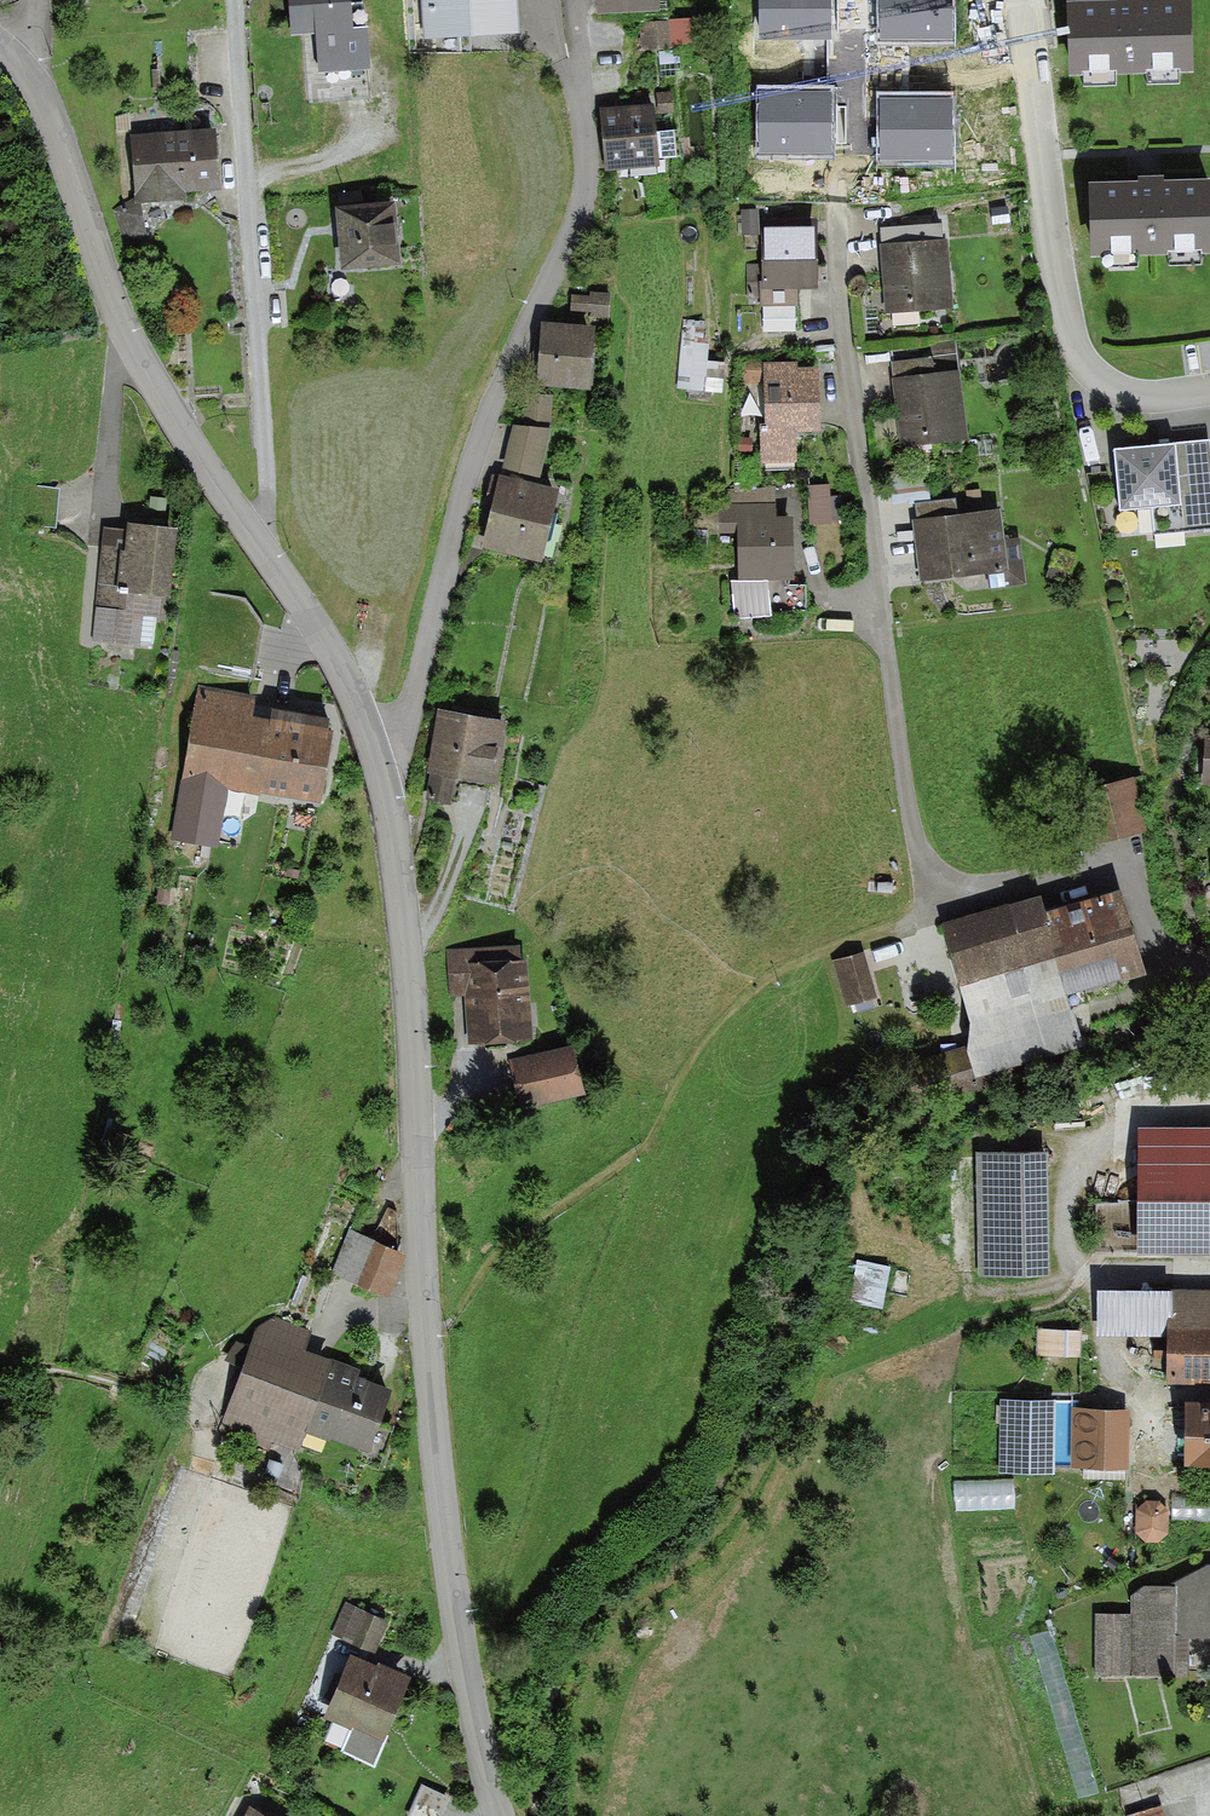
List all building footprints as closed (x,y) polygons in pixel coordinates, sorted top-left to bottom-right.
[(352,0),(289,0),(291,36),(318,34),(320,73),(371,70),(368,26),(354,27),(352,0)] [(423,37),(518,31),(516,0),(421,0),(423,37)] [(597,13),(658,11),(658,0),(597,0),(597,13)] [(759,39),(831,39),(831,0),(759,0),(759,39)] [(880,42),(953,41),(952,0),(880,0),(880,42)] [(1068,75),(1192,71),(1189,0),(1065,0),(1068,75)] [(691,18),(639,21),(640,49),(692,47),(691,18)] [(830,91),(758,91),(758,151),(831,151),(830,91)] [(672,92),(656,93),(657,113),(673,112),(672,92)] [(951,97),(879,97),(879,161),(951,161),(951,97)] [(653,103),(600,108),(606,171),(659,167),(653,103)] [(218,129),(131,134),(133,198),(133,203),(140,203),(185,200),(185,190),(221,188),(218,129)] [(1092,181),(1094,254),(1209,250),(1209,177),(1092,181)] [(133,203),(133,198),(113,211),(125,249),(148,244),(140,203),(133,203)] [(342,270),(399,265),(394,203),(337,208),(342,270)] [(817,288),(818,221),(761,221),(761,263),(746,262),(746,297),(760,297),(760,305),(797,305),(797,288),(817,288)] [(882,244),(879,244),(884,315),(953,310),(948,238),(943,238),(942,223),(880,228),(882,244)] [(589,296),(571,295),(570,311),(589,312),(589,317),(610,318),(611,292),(589,291),(589,296)] [(595,326),(541,323),(536,384),(590,388),(595,326)] [(679,382),(724,387),(727,357),(709,355),(711,332),(685,329),(679,382)] [(892,379),(901,446),(968,438),(956,342),(931,345),(933,356),(892,361),(894,378),(892,379)] [(743,383),(763,382),(762,363),(762,359),(742,359),(743,383)] [(758,424),(760,466),(798,464),(796,433),(820,432),(817,368),(797,369),(796,362),(762,363),(763,382),(765,424),(758,424)] [(553,397),(522,394),(519,427),(550,429),(553,397)] [(519,427),(511,426),(499,475),(539,486),(552,429),(550,429),(519,427)] [(1115,449),(1120,511),(1151,508),(1153,533),(1209,528),(1209,462),(1208,441),(1115,449)] [(499,475),(493,473),(484,510),(490,511),(482,547),(540,561),(557,490),(539,486),(499,475)] [(829,484),(808,485),(810,523),(831,522),(831,519),(841,518),(840,496),(830,497),(829,484)] [(738,533),(739,580),(795,579),(794,516),(777,516),(777,490),(720,491),(720,534),(738,533)] [(988,574),(990,588),(1024,583),(1018,537),(1005,538),(1001,510),(958,515),(956,499),(918,504),(920,521),(914,522),(922,582),(988,574)] [(152,648),(155,618),(162,619),(164,598),(170,599),(178,529),(127,524),(126,532),(104,530),(91,641),(152,648)] [(200,687),(172,840),(219,849),(229,792),(260,798),(261,792),(318,803),(332,731),(324,729),(326,719),(273,709),(271,719),(251,716),(255,697),(200,687)] [(506,722),(437,709),(426,773),(429,773),(424,801),(450,805),(455,779),(495,786),(506,722)] [(1089,833),(1136,814),(1126,769),(1074,785),(1089,833)] [(900,1060),(909,1090),(968,1071),(970,1079),(1078,1044),(1058,984),(1134,959),(1111,888),(1015,918),(1007,892),(936,915),(963,999),(975,1036),(900,1060)] [(521,946),(450,949),(452,995),(466,995),(468,1044),(531,1041),(527,961),(521,961),(521,946)] [(828,962),(842,1004),(871,995),(857,952),(828,962)] [(572,1046),(509,1061),(520,1108),(583,1093),(572,1046)] [(1139,1127),(1138,1254),(1209,1255),(1209,1127),(1139,1127)] [(1047,1155),(976,1157),(978,1274),(1049,1273),(1047,1155)] [(406,1255),(350,1230),(331,1273),(388,1298),(406,1255)] [(852,1295),(885,1302),(894,1261),(861,1253),(852,1295)] [(1097,1338),(1167,1339),(1166,1384),(1209,1385),(1209,1289),(1098,1289),(1097,1338)] [(276,1320),(256,1331),(219,1431),(267,1449),(270,1440),(296,1449),(304,1425),(367,1449),(390,1389),(351,1375),(353,1369),(303,1350),(310,1333),(276,1320)] [(1080,1332),(1038,1330),(1037,1355),(1079,1356),(1080,1332)] [(1001,1400),(1000,1471),(1053,1472),(1054,1400),(1001,1400)] [(1185,1403),(1184,1464),(1209,1465),(1209,1403),(1185,1403)] [(1128,1409),(1073,1408),(1072,1467),(1127,1467),(1128,1409)] [(1017,1506),(1016,1476),(958,1478),(959,1508),(1017,1506)] [(1175,1514),(1209,1515),(1209,1495),(1176,1495),(1175,1514)] [(1146,1501),(1136,1509),(1136,1533),(1146,1542),(1159,1542),(1167,1534),(1168,1511),(1159,1501),(1146,1501)] [(1208,1565),(1172,1583),(1172,1588),(1142,1587),(1133,1595),(1132,1615),(1094,1614),(1094,1677),(1189,1677),(1189,1637),(1209,1638),(1209,1565),(1208,1565)] [(388,1620),(345,1601),(329,1635),(373,1654),(388,1620)] [(343,1753),(373,1767),(389,1736),(387,1733),(411,1678),(379,1664),(377,1668),(353,1657),(326,1718),(353,1730),(343,1753)] [(408,1815),(441,1815),(449,1798),(422,1786),(408,1815)] [(1159,1806),(1131,1815),(1162,1815),(1159,1806)]
